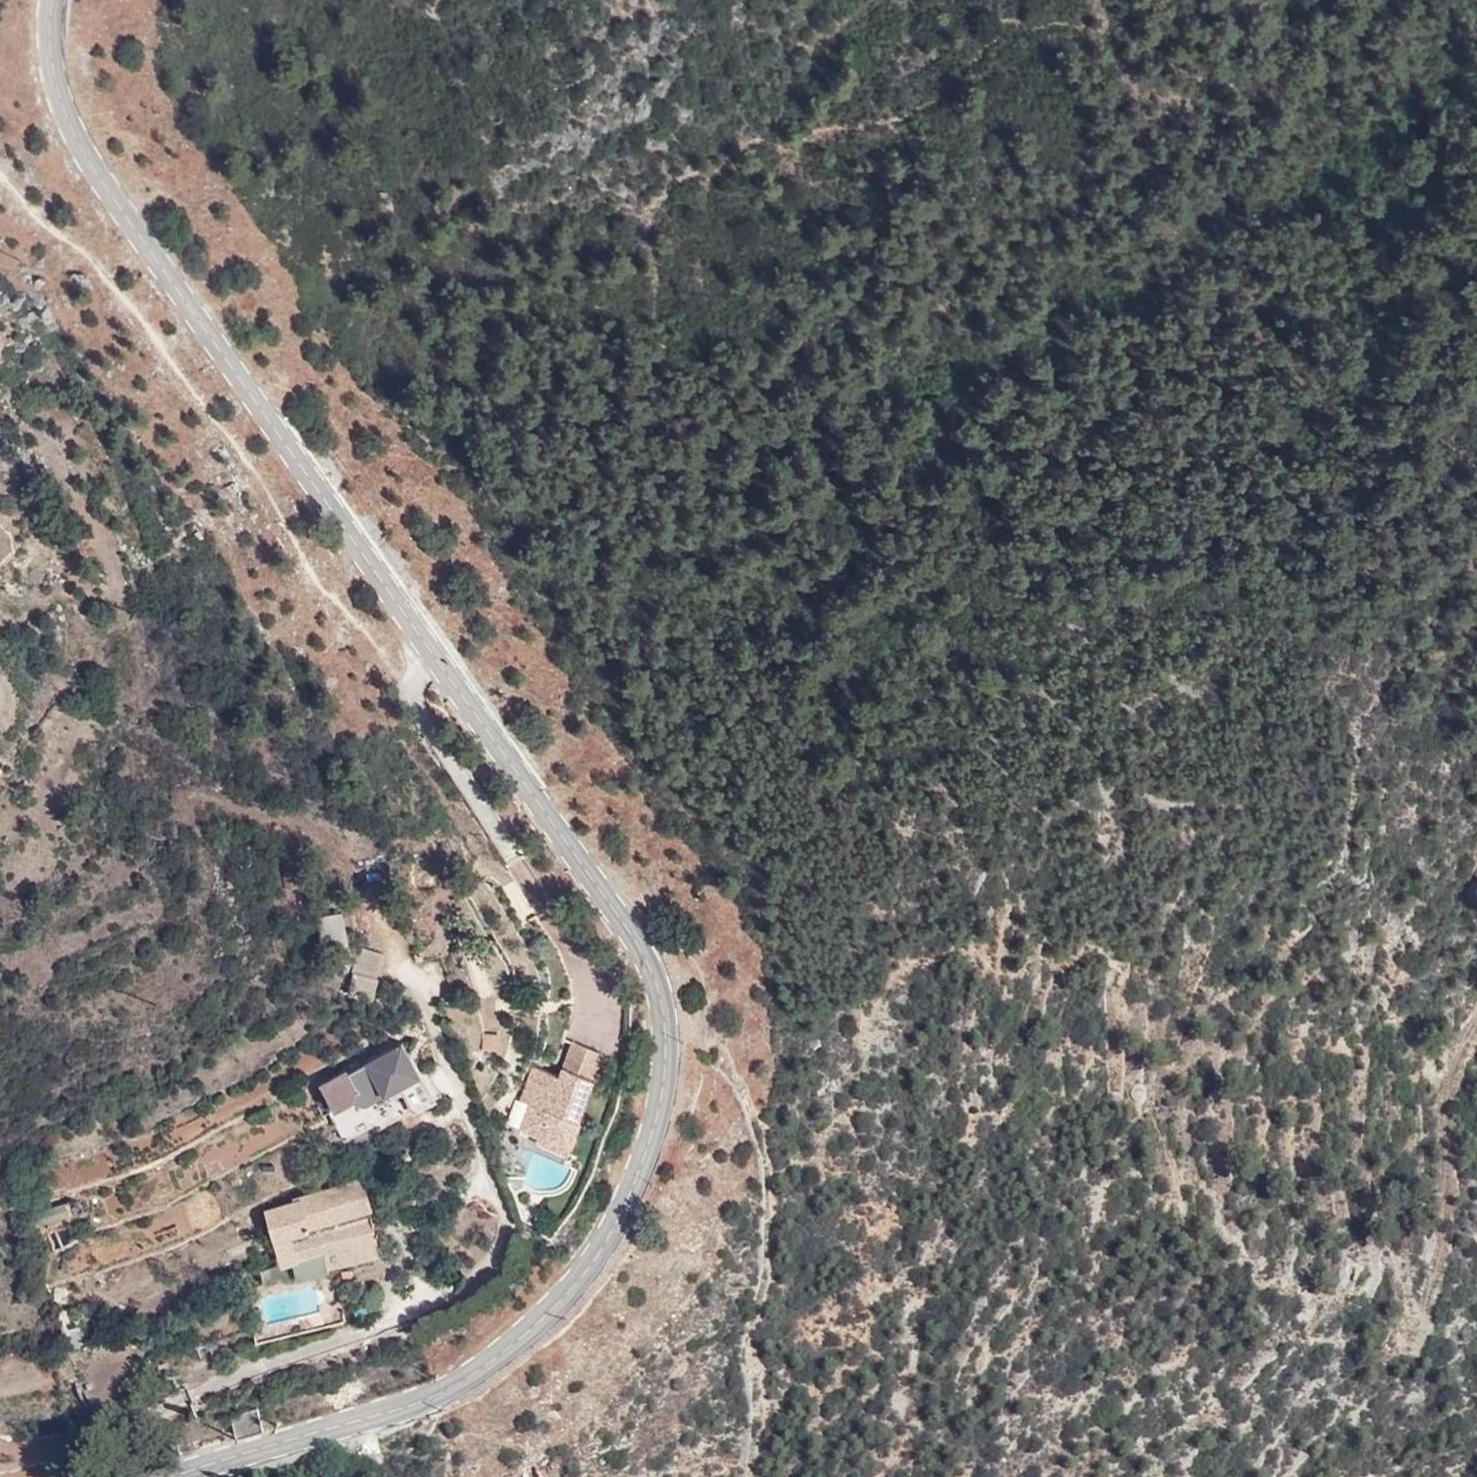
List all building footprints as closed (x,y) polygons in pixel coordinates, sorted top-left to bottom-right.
[(343,912),(317,917),(321,949),(348,945),(343,912)] [(357,948),(349,992),(374,997),(382,952),(357,948)] [(501,1033),(484,1032),(483,1049),(500,1049),(501,1033)] [(603,1053),(572,1041),(565,1060),(597,1071),(603,1053)] [(533,1067),(520,1101),(528,1104),(519,1131),(538,1137),(536,1144),(568,1155),(595,1079),(561,1066),(558,1075),(533,1067)] [(425,1072),(400,1085),(412,1113),(438,1099),(425,1072)] [(571,1167),(528,1152),(525,1162),(529,1171),(523,1184),(533,1187),(543,1188),(553,1187),(560,1184),(566,1179),(571,1167)] [(363,1180),(265,1209),(282,1267),(336,1251),(339,1267),(384,1257),(363,1180)] [(237,1437),(264,1430),(258,1408),(232,1415),(237,1437)]
